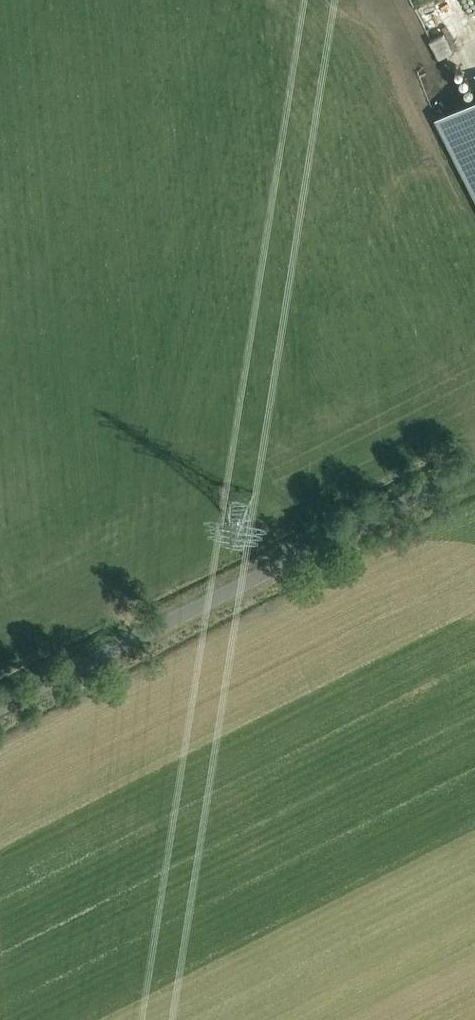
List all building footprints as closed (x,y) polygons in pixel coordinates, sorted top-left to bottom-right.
[(432,40),(441,55),(453,49),(444,33),(432,40)] [(437,118),(474,193),(474,99),(437,118)]
